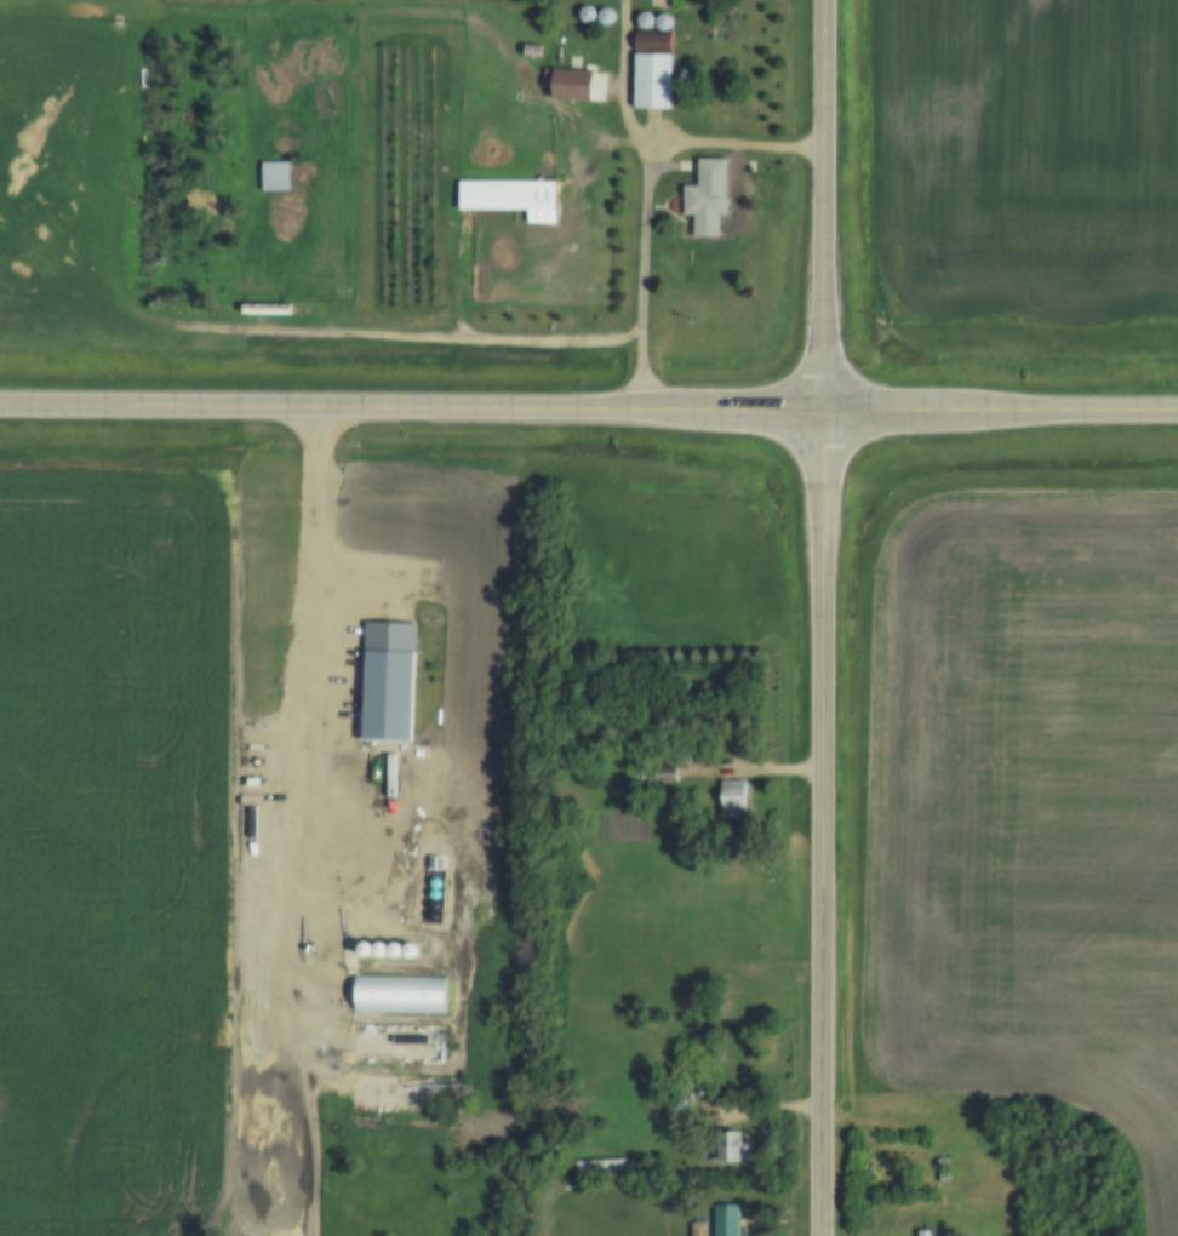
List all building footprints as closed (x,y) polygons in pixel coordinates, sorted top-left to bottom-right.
[(588,24),(594,22),(596,16),(594,10),(588,6),(582,10),(579,16),(582,22),(588,24)] [(606,27),(612,24),(616,17),(612,11),(606,8),(600,11),(597,17),(600,24),(606,27)] [(646,30),(652,28),(654,22),(652,16),(646,13),(639,16),(636,22),(639,28),(646,30)] [(664,32),(670,29),(673,23),(670,17),(664,15),(658,17),(656,23),(658,29),(664,32)] [(637,35),(673,35),(673,52),(637,52),(637,35)] [(526,45),(543,46),(543,58),(525,57),(526,45)] [(637,55),(674,56),(673,110),(637,110),(637,55)] [(544,68),(591,73),(589,102),(550,98),(551,88),(543,87),(544,68)] [(722,216),(722,238),(698,238),(698,216),(687,216),(687,187),(702,187),(702,160),(731,160),(731,216),(722,216)] [(264,162),(291,162),(291,190),(264,190),(264,162)] [(462,181),(557,182),(556,224),(530,224),(530,210),(461,210),(462,181)] [(365,652),(412,653),(408,743),(361,740),(365,652)] [(657,766),(679,766),(679,782),(657,782),(657,766)] [(724,782),(747,782),(747,817),(724,817),(724,782)] [(365,957),(370,955),(372,950),(370,945),(365,944),(360,945),(358,950),(360,955),(365,957)] [(379,957),(384,955),(387,950),(384,945),(379,944),(374,945),(372,950),(374,955),(379,957)] [(395,959),(400,956),(401,951),(400,946),(395,944),(389,946),(388,951),(389,956),(395,959)] [(410,959),(414,956),(417,951),(414,946),(410,944),(405,946),(404,951),(405,956),(410,959)] [(355,975),(444,978),(442,1015),(354,1013),(355,975)] [(412,1050),(395,1044),(392,1052),(409,1058),(412,1050)] [(748,1131),(748,1161),(725,1161),(725,1131),(748,1131)] [(938,1158),(949,1158),(950,1166),(938,1167),(938,1158)] [(939,1172),(948,1172),(949,1181),(939,1181),(939,1172)] [(740,1204),(740,1235),(716,1235),(716,1204),(740,1204)] [(707,1223),(707,1235),(692,1235),(692,1223),(707,1223)]
